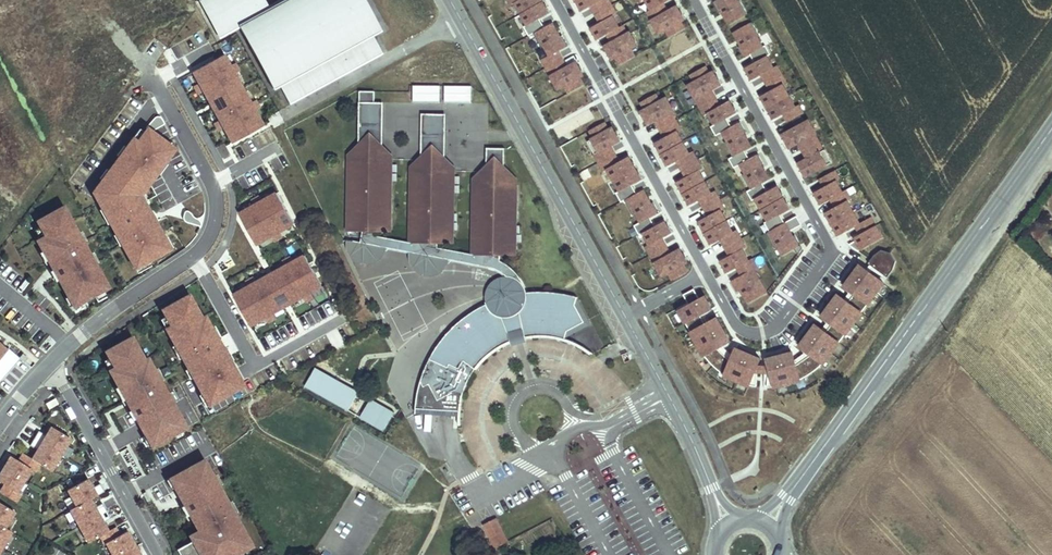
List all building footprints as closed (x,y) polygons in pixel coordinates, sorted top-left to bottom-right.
[(209,0),(200,0),(199,0),(219,37),(227,33),(209,0)] [(372,34),(381,30),(364,0),(287,0),(270,9),(266,11),(260,0),(209,0),(227,33),(239,26),(273,88),(279,85),(289,103),(382,52),(372,34)] [(265,0),(260,0),(266,11),(270,9),(265,0)] [(543,2),(541,0),(509,0),(512,5),(515,3),(522,14),(543,2)] [(608,0),(576,0),(582,11),(592,6),(596,14),(612,6),(608,0)] [(670,0),(646,0),(651,10),(663,4),(670,0)] [(740,0),(739,0),(737,1),(736,0),(718,0),(713,2),(719,13),(722,12),(730,25),(748,15),(740,0)] [(540,19),(549,14),(543,2),(522,14),(528,25),(528,26),(540,19)] [(684,20),(677,7),(667,12),(663,4),(651,10),(647,12),(659,33),(665,30),(670,37),(685,29),(680,22),(684,20)] [(619,28),(613,17),(617,15),(612,6),(596,14),(601,23),(592,28),(598,40),(608,35),(619,28)] [(534,34),(544,28),(540,19),(528,26),(528,25),(524,27),(529,36),(534,34)] [(762,48),(757,39),(760,37),(752,22),(734,32),(741,46),(738,47),(744,58),(750,55),(763,48),(762,48)] [(558,52),(568,46),(562,35),(559,37),(552,24),(544,28),(534,34),(542,48),(545,47),(550,56),(542,60),(547,68),(562,60),(558,52)] [(623,26),(619,28),(608,35),(612,43),(605,47),(612,59),(616,57),(620,65),(635,57),(631,49),(637,46),(630,33),(628,34),(623,26)] [(767,57),(770,55),(766,46),(762,48),(763,48),(750,55),(755,63),(767,57)] [(228,53),(192,70),(228,144),(264,127),(228,53)] [(762,75),(773,68),(767,57),(755,63),(746,68),(752,80),(762,75)] [(584,85),(580,78),(583,76),(576,63),(567,68),(562,60),(547,68),(558,89),(565,86),(569,93),(584,85)] [(782,74),(777,66),(773,68),(762,75),(766,83),(782,74)] [(715,98),(711,90),(720,85),(713,72),(709,74),(705,67),(691,75),(695,83),(688,86),(700,107),(715,98)] [(783,85),(786,83),(782,74),(766,83),(771,91),(782,85),(783,85)] [(768,108),(789,96),(783,85),(782,85),(771,91),(761,96),(768,108)] [(368,103),(368,91),(360,91),(360,103),(368,103)] [(673,111),(666,98),(660,102),(656,94),(641,102),(645,110),(642,112),(649,125),(656,121),(660,129),(676,121),(671,112),(673,111)] [(795,107),(789,96),(768,108),(774,119),(783,114),(795,108),(795,107)] [(736,113),(729,101),(720,106),(715,98),(700,107),(705,115),(708,113),(715,125),(727,118),(736,113)] [(382,125),(382,103),(375,103),(368,103),(360,103),(359,124),(377,124),(382,125)] [(803,114),(799,105),(795,107),(795,108),(783,114),(788,122),(803,114)] [(444,136),(445,117),(423,117),(422,136),(440,136),(444,136)] [(722,132),(731,127),(727,118),(715,125),(711,127),(716,136),(723,133),(722,132)] [(662,154),(683,143),(677,131),(680,129),(676,121),(660,129),(665,138),(656,143),(662,154)] [(809,121),(783,135),(790,148),(799,143),(803,151),(819,143),(814,135),(816,134),(809,121)] [(751,148),(744,134),(746,133),(741,122),(731,127),(722,132),(723,133),(728,141),(725,143),(733,157),(745,151),(751,148)] [(615,154),(610,146),(619,141),(612,128),(609,130),(605,123),(590,131),(594,138),(588,142),(599,163),(615,154)] [(524,287),(526,291),(523,283),(521,279),(518,274),(511,267),(505,263),(500,260),(501,256),(516,256),(517,183),(504,182),(505,148),(487,148),(486,182),(475,182),(474,254),(437,248),(438,244),(452,244),(453,171),(444,171),(439,171),(440,136),(422,136),(422,170),(412,170),(411,243),(375,236),(376,232),(390,232),(391,159),(382,159),(377,159),(377,124),(359,124),(359,159),(350,158),(349,231),(363,231),(361,243),(388,248),(410,252),(450,260),(486,266),(495,269),(501,272),(506,275),(507,276),(512,277),(515,278),(517,280),(519,281),(521,283),(522,285),(524,287)] [(171,252),(146,193),(178,146),(146,125),(139,134),(127,139),(94,188),(125,261),(134,267),(171,252)] [(697,160),(693,152),(689,154),(683,143),(662,154),(668,166),(678,161),(682,169),(697,160)] [(832,162),(825,150),(823,150),(819,143),(803,151),(808,159),(799,164),(806,177),(832,162)] [(749,159),(745,151),(733,157),(729,159),(734,168),(740,165),(740,164),(749,159)] [(614,180),(635,169),(628,157),(619,162),(615,154),(599,163),(604,171),(607,169),(614,180)] [(769,180),(761,166),(764,165),(758,154),(749,159),(740,164),(740,165),(745,174),(742,175),(751,190),(763,183),(769,180)] [(705,182),(699,171),(702,169),(697,160),(682,169),(687,177),(677,182),(684,194),(705,182)] [(632,185),(641,180),(635,169),(614,180),(620,191),(620,192),(632,185)] [(836,181),(840,179),(835,171),(819,179),(824,188),(836,181)] [(819,180),(808,183),(811,191),(821,187),(819,180)] [(830,199),(842,193),(836,181),(824,188),(815,192),(822,204),(830,199)] [(699,200),(711,194),(711,193),(705,182),(684,194),(690,205),(699,200)] [(763,183),(751,190),(747,192),(752,201),(756,199),(755,199),(767,192),(763,183)] [(637,194),(632,185),(620,192),(620,191),(616,193),(621,203),(625,201),(637,194)] [(783,198),(776,187),(767,192),(755,199),(756,199),(762,210),(783,198)] [(651,204),(643,190),(637,194),(625,201),(633,216),(636,214),(641,223),(650,218),(659,213),(653,202),(651,204)] [(719,200),(715,191),(711,193),(711,194),(699,200),(704,208),(719,200)] [(847,201),(850,199),(846,191),(842,193),(830,199),(835,208),(847,201)] [(255,245),(295,228),(279,192),(239,209),(255,245)] [(789,210),(783,198),(762,210),(768,221),(768,222),(780,215),(789,210)] [(708,216),(720,210),(724,208),(719,200),(704,208),(708,216)] [(833,224),(853,212),(847,201),(835,208),(826,213),(833,224)] [(700,203),(690,206),(696,221),(705,218),(700,203)] [(36,241),(42,251),(42,252),(45,250),(60,278),(58,280),(67,296),(70,295),(76,306),(109,287),(95,263),(93,265),(88,255),(90,254),(83,242),(81,243),(76,234),(78,233),(63,206),(36,221),(45,236),(36,241)] [(706,233),(726,221),(720,210),(708,216),(699,221),(706,233)] [(855,226),(860,224),(853,212),(833,224),(839,235),(855,226)] [(769,232),(785,223),(780,215),(768,222),(768,221),(764,223),(769,232)] [(803,249),(795,235),(792,236),(789,232),(802,225),(797,216),(785,223),(769,232),(766,233),(774,248),(777,247),(782,256),(795,249),(798,255),(803,249)] [(860,235),(876,226),(871,217),(860,224),(855,226),(860,235)] [(643,233),(655,227),(650,218),(641,223),(634,226),(639,235),(643,233)] [(741,239),(736,230),(733,232),(726,221),(706,233),(712,245),(721,239),(726,248),(741,239)] [(666,247),(662,239),(671,234),(664,222),(655,227),(643,233),(649,245),(646,247),(650,255),(666,247)] [(883,238),(876,226),(860,235),(855,237),(856,240),(862,250),(883,238)] [(748,261),(742,250),(746,248),(741,239),(726,248),(730,256),(721,261),(728,273),(737,268),(748,261)] [(386,253),(388,248),(361,243),(348,240),(347,244),(348,251),(350,255),(352,258),(355,261),(358,263),(365,265),(368,265),(373,264),(379,261),(381,259),(385,256),(386,253)] [(862,250),(856,240),(849,244),(859,251),(862,250)] [(687,263),(680,250),(670,255),(666,247),(650,255),(662,276),(669,273),(673,280),(687,272),(683,264),(687,263)] [(60,278),(45,250),(42,252),(42,251),(39,253),(55,281),(58,280),(60,278)] [(896,262),(891,253),(881,251),(874,256),(868,263),(870,265),(874,268),(887,278),(893,270),(896,262)] [(250,325),(324,290),(306,254),(233,289),(250,325)] [(754,270),(757,268),(752,259),(748,261),(737,268),(741,276),(751,271),(756,280),(759,278),(754,270)] [(806,376),(816,370),(824,363),(830,355),(884,283),(870,273),(866,270),(860,265),(844,286),(841,284),(834,292),(838,295),(822,316),(818,314),(814,319),(824,327),(822,330),(815,325),(800,346),(806,351),(811,354),(809,356),(797,365),(796,366),(795,360),(792,352),(767,359),(769,367),(771,373),(768,372),(768,373),(767,387),(773,387),(784,385),(794,382),(806,376)] [(870,273),(874,268),(870,265),(866,270),(870,273)] [(767,293),(759,278),(756,280),(751,271),(741,276),(732,281),(738,292),(741,290),(748,303),(767,293)] [(512,277),(507,276),(509,280),(510,284),(509,288),(507,292),(504,295),(500,297),(487,302),(487,304),(489,307),(490,309),(492,311),(494,313),(496,314),(499,316),(501,316),(504,317),(506,317),(510,317),(514,316),(519,313),(521,311),(523,309),(524,306),(525,304),(526,302),(526,299),(527,296),(526,293),(526,291),(524,287),(522,285),(521,283),(519,281),(517,280),(515,278),(512,277)] [(689,306),(700,300),(694,289),(684,295),(688,303),(689,306)] [(513,341),(510,333),(522,329),(525,338),(536,336),(546,336),(557,337),(564,339),(567,332),(584,322),(575,305),(578,297),(565,294),(551,292),(536,292),(526,293),(527,296),(526,299),(526,302),(525,304),(524,306),(523,309),(521,311),(519,313),(514,316),(510,317),(506,317),(504,317),(501,316),(499,316),(496,314),(494,313),(492,311),(490,309),(489,307),(487,304),(481,307),(469,315),(461,321),(453,328),(442,340),(434,353),(427,366),(422,380),(419,391),(417,399),(416,408),(459,411),(460,411),(462,403),(463,395),(465,389),(471,377),(480,364),(483,361),(490,354),(497,349),(509,342),(513,341)] [(730,341),(717,318),(710,322),(705,325),(700,315),(705,313),(712,309),(705,297),(700,300),(689,306),(688,303),(678,309),(698,348),(706,358),(712,364),(722,372),(732,379),(744,384),(756,387),(758,372),(755,372),(757,366),(761,359),(736,349),(733,356),(731,361),(730,361),(719,350),(718,348),(723,345),(730,341)] [(710,322),(705,313),(700,315),(705,325),(710,322)] [(70,329),(64,322),(61,324),(67,332),(70,329)] [(525,338),(522,329),(510,333),(513,341),(525,338)] [(114,367),(109,370),(117,387),(118,387),(120,386),(127,398),(125,400),(135,418),(152,447),(186,427),(161,381),(158,382),(152,371),(154,369),(148,357),(144,359),(132,336),(105,351),(114,367)] [(8,348),(6,350),(0,344),(0,382),(20,359),(8,348)] [(733,356),(724,348),(723,345),(718,348),(719,350),(730,361),(731,361),(733,356)] [(797,365),(809,356),(811,354),(806,351),(804,354),(795,360),(796,366),(797,365)] [(24,362),(28,358),(23,353),(19,357),(24,362)] [(359,392),(316,367),(305,386),(349,411),(359,392)] [(127,398),(120,386),(118,387),(117,387),(114,388),(132,420),(135,418),(125,400),(127,398)] [(49,409),(58,404),(55,398),(46,404),(49,409)] [(384,431),(395,412),(371,399),(361,417),(384,431)] [(245,407),(252,423),(259,419),(253,404),(245,407)] [(458,416),(459,411),(416,408),(416,413),(458,416)] [(31,469),(35,472),(40,464),(51,471),(71,438),(51,427),(46,435),(38,431),(30,445),(37,450),(32,459),(23,453),(18,461),(10,456),(0,473),(0,482),(4,485),(0,492),(0,493),(16,502),(21,494),(17,492),(31,469)] [(115,436),(110,427),(106,429),(111,438),(115,436)] [(204,459),(169,478),(183,505),(184,505),(186,504),(191,513),(203,535),(177,550),(180,554),(231,554),(251,544),(234,513),(232,514),(226,503),(228,502),(204,459)] [(102,503),(95,508),(90,499),(104,491),(100,484),(93,488),(87,479),(67,490),(76,506),(70,510),(88,543),(100,536),(104,544),(106,544),(112,554),(140,554),(127,531),(120,535),(116,527),(108,531),(103,522),(111,518),(102,503)] [(150,500),(146,491),(142,493),(147,502),(150,500)] [(237,511),(231,500),(228,502),(226,503),(232,514),(234,513),(237,511)] [(12,532),(5,528),(15,512),(0,503),(0,551),(12,532)] [(191,513),(186,504),(184,505),(183,505),(180,507),(186,516),(191,513)] [(508,542),(496,518),(484,524),(496,548),(508,542)]
